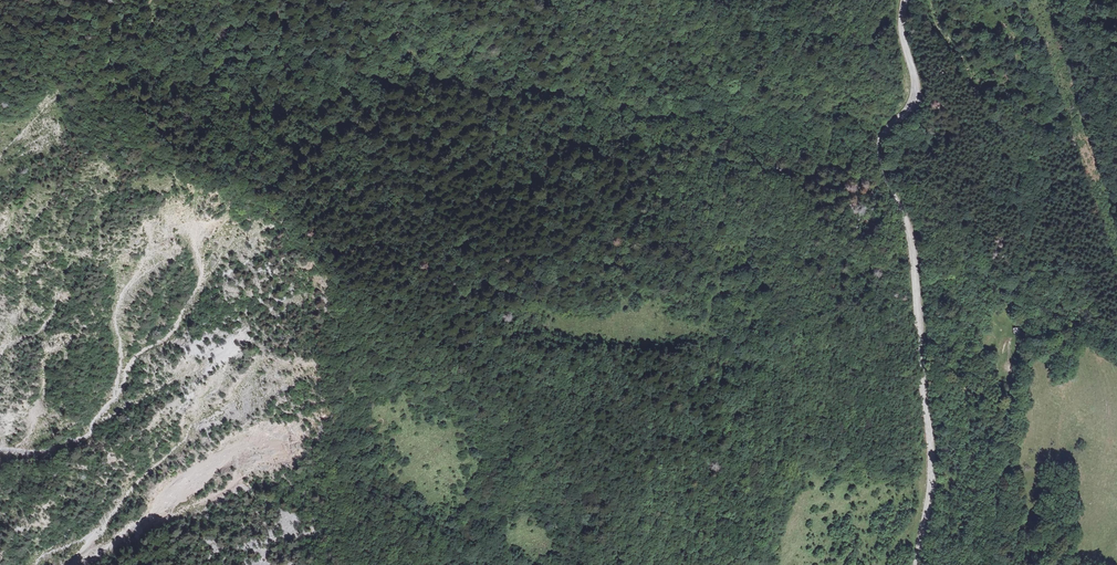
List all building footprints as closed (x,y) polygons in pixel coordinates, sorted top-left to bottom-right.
[(1078,312),(1068,310),(1067,320),(1077,322),(1078,312)]
